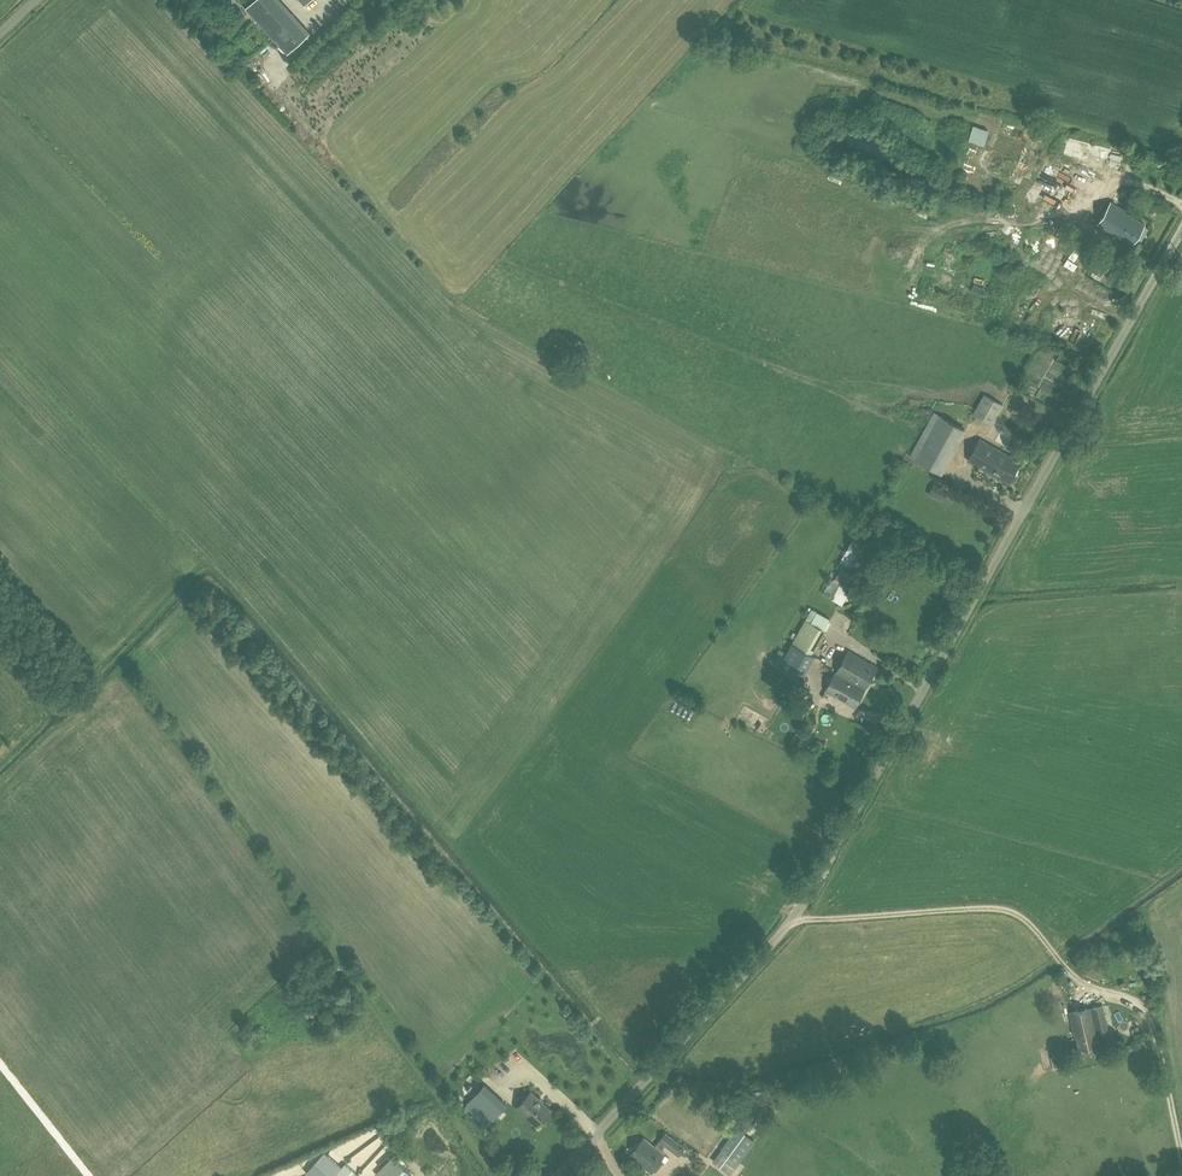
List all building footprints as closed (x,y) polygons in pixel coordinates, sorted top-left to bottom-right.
[(233,13),(235,12),(241,6),(236,0),(230,0),(225,4),(233,13)] [(246,8),(288,53),(309,33),(279,0),(255,0),(246,8)] [(1134,241),(1144,222),(1132,215),(1133,213),(1111,201),(1099,223),(1121,236),(1122,234),(1134,241)] [(1090,274),(1100,280),(1103,275),(1110,264),(1100,258),(1090,274)] [(972,289),(983,294),(985,288),(974,284),(972,289)] [(992,424),(1003,404),(984,394),(973,413),(992,424)] [(910,455),(942,474),(967,430),(934,411),(910,455)] [(979,439),(968,460),(1009,483),(1021,462),(979,439)] [(943,502),(949,491),(934,482),(928,494),(943,502)] [(900,556),(910,562),(914,555),(904,550),(900,556)] [(792,643),(811,654),(825,630),(806,619),(792,643)] [(811,654),(792,643),(779,666),(802,680),(815,656),(811,654)] [(837,670),(866,687),(877,667),(848,650),(837,670)] [(866,687),(837,670),(826,690),(855,707),(866,687)] [(1104,1005),(1091,1008),(1091,1007),(1069,1012),(1075,1039),(1077,1038),(1079,1048),(1099,1044),(1097,1034),(1109,1031),(1104,1005)] [(467,1102),(470,1104),(466,1108),(479,1122),(484,1117),(490,1123),(507,1103),(485,1083),(467,1102)] [(531,1091),(516,1107),(536,1125),(551,1109),(531,1091)] [(748,1111),(740,1124),(751,1131),(758,1118),(748,1111)] [(755,1141),(737,1127),(712,1161),(731,1174),(755,1141)] [(661,1151),(665,1145),(679,1155),(685,1146),(666,1132),(659,1140),(655,1146),(644,1137),(639,1144),(637,1142),(633,1148),(635,1149),(630,1156),(651,1172),(665,1154),(661,1151)] [(310,1175),(358,1175),(344,1164),(340,1169),(322,1153),(305,1172),(310,1175)] [(396,1160),(392,1156),(375,1173),(378,1175),(412,1175),(396,1160)]
